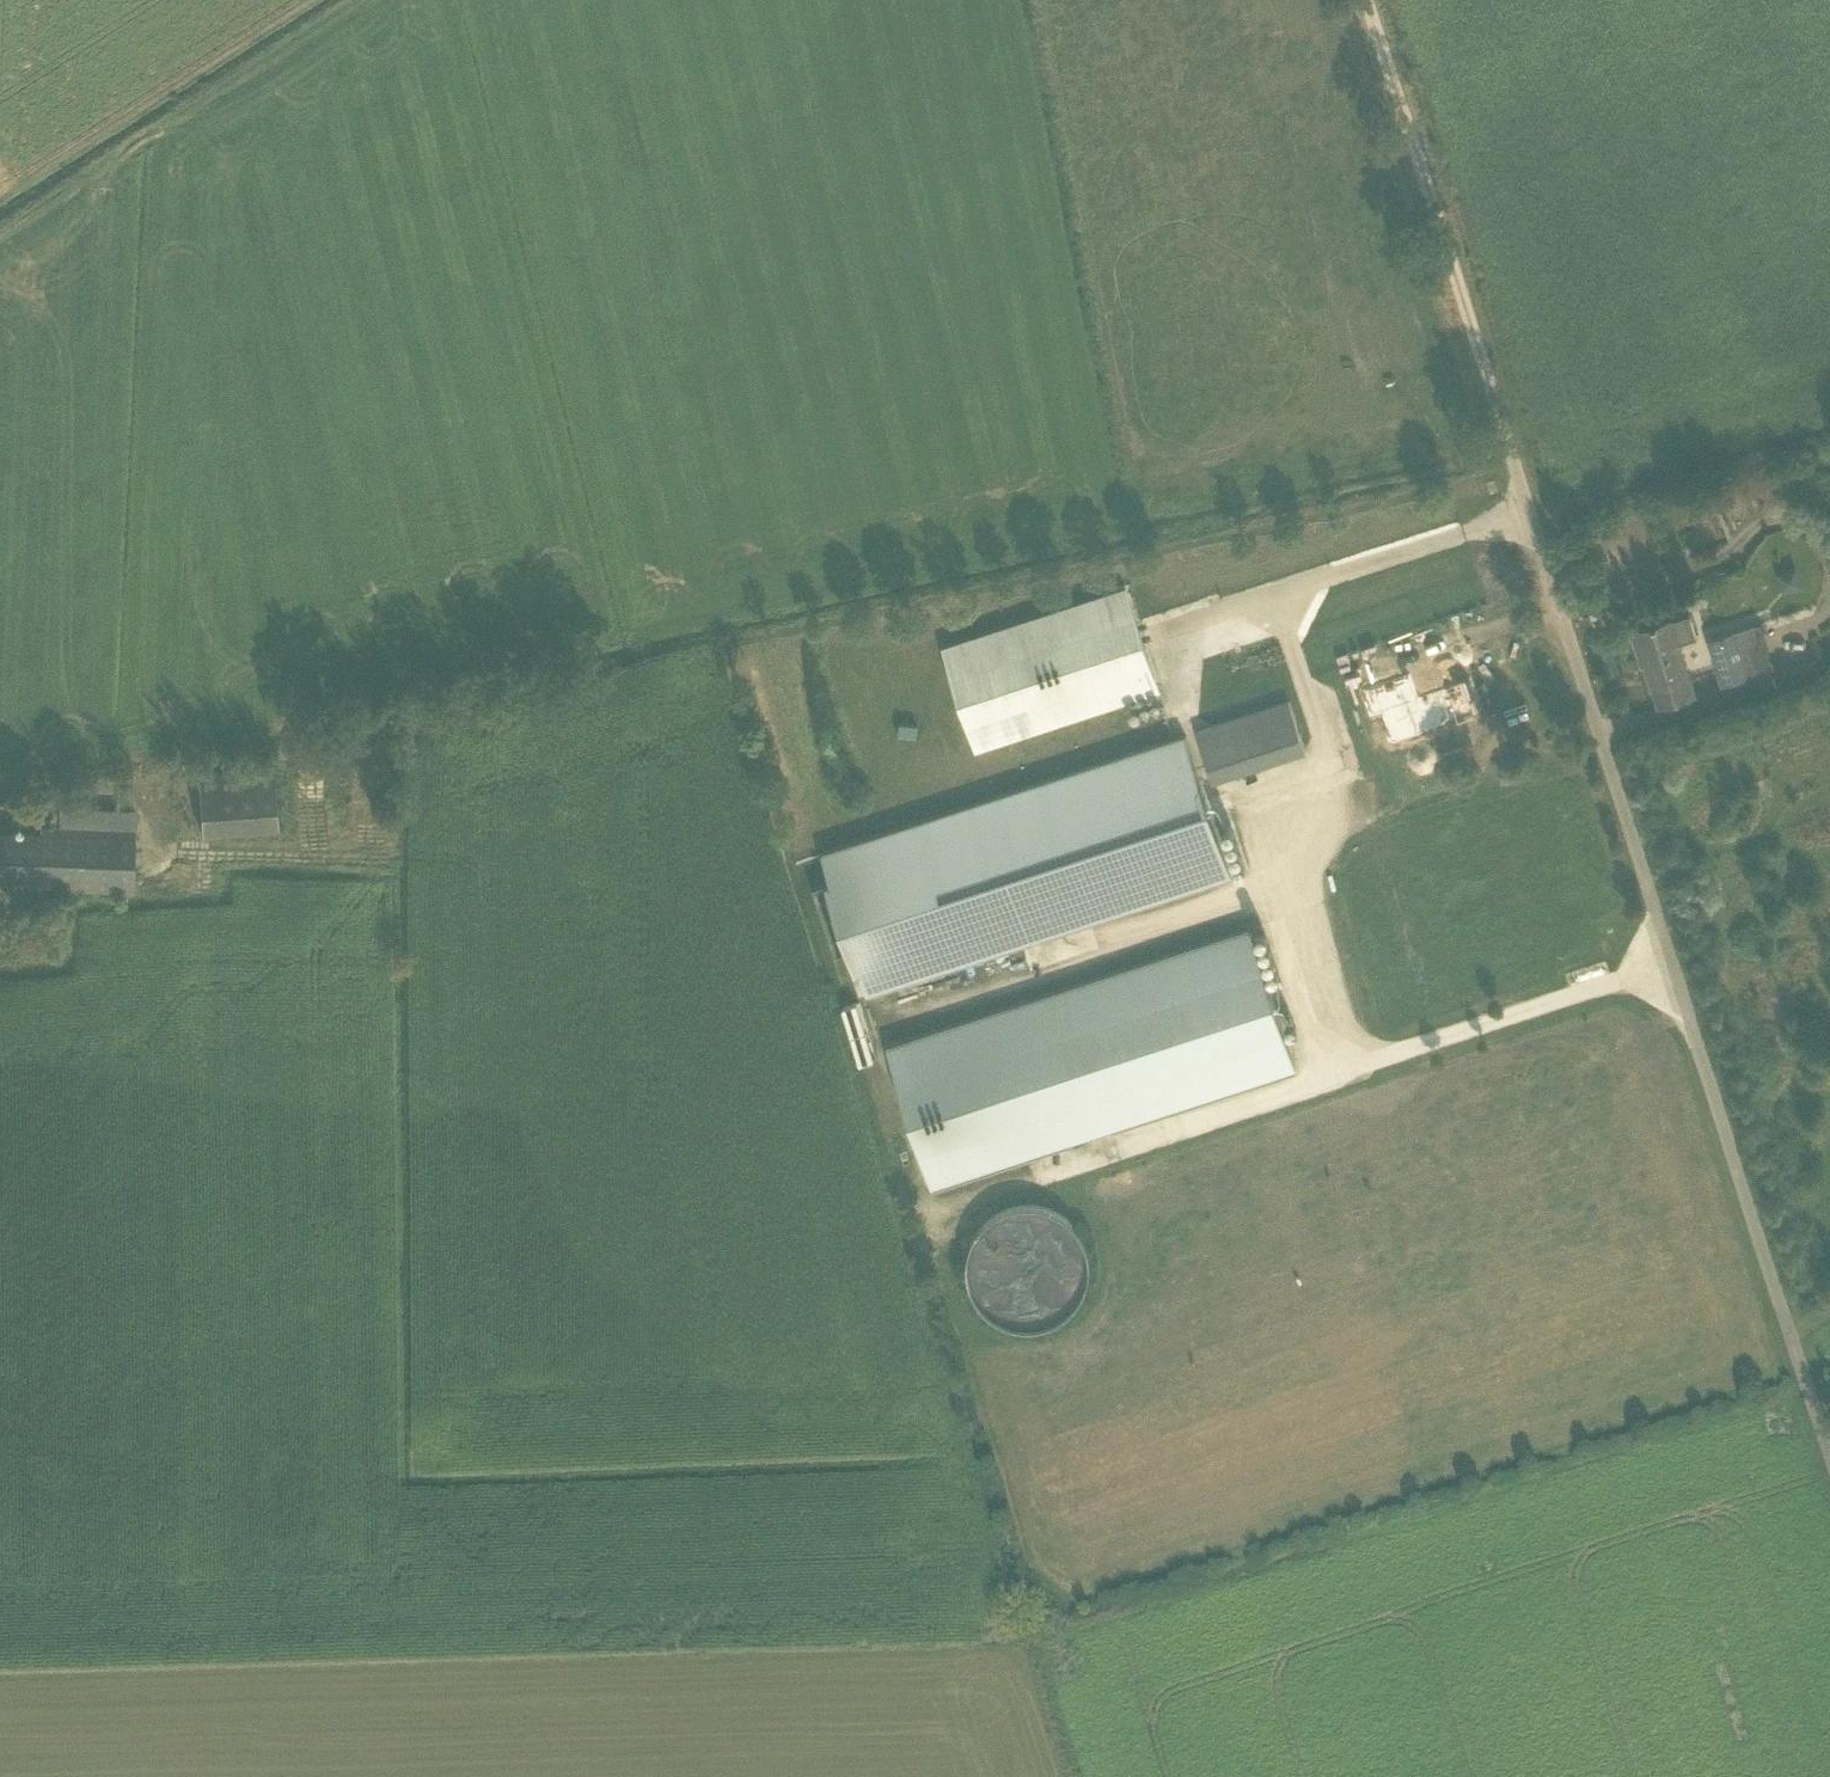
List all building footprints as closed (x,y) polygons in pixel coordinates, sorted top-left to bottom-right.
[(1780,568),(1782,585),(1800,583),(1798,566),(1780,568)] [(942,645),(976,749),(1158,690),(1124,586),(942,645)] [(1660,619),(1656,608),(1640,613),(1643,625),(1660,619)] [(1691,612),(1679,615),(1636,629),(1637,630),(1634,636),(1637,648),(1643,651),(1659,704),(1694,693),(1679,641),(1686,639),(1698,635),(1691,612)] [(1708,638),(1722,684),(1773,668),(1759,622),(1708,638)] [(1379,687),(1396,736),(1479,708),(1468,676),(1437,686),(1432,669),(1379,687)] [(1196,731),(1212,779),(1305,749),(1289,700),(1196,731)] [(1185,733),(821,851),(830,880),(813,886),(843,975),(860,969),(868,994),(1232,876),(1185,733)] [(205,782),(208,829),(280,825),(276,763),(214,767),(215,781),(205,782)] [(0,829),(0,877),(39,879),(39,885),(132,889),(135,828),(136,809),(59,805),(59,825),(41,824),(41,831),(0,829)] [(1297,1068),(1250,925),(886,1044),(932,1187),(1297,1068)] [(860,1000),(846,1003),(850,1032),(865,1030),(860,1000)] [(1000,1326),(1095,1303),(1069,1197),(974,1220),(1000,1326)]
